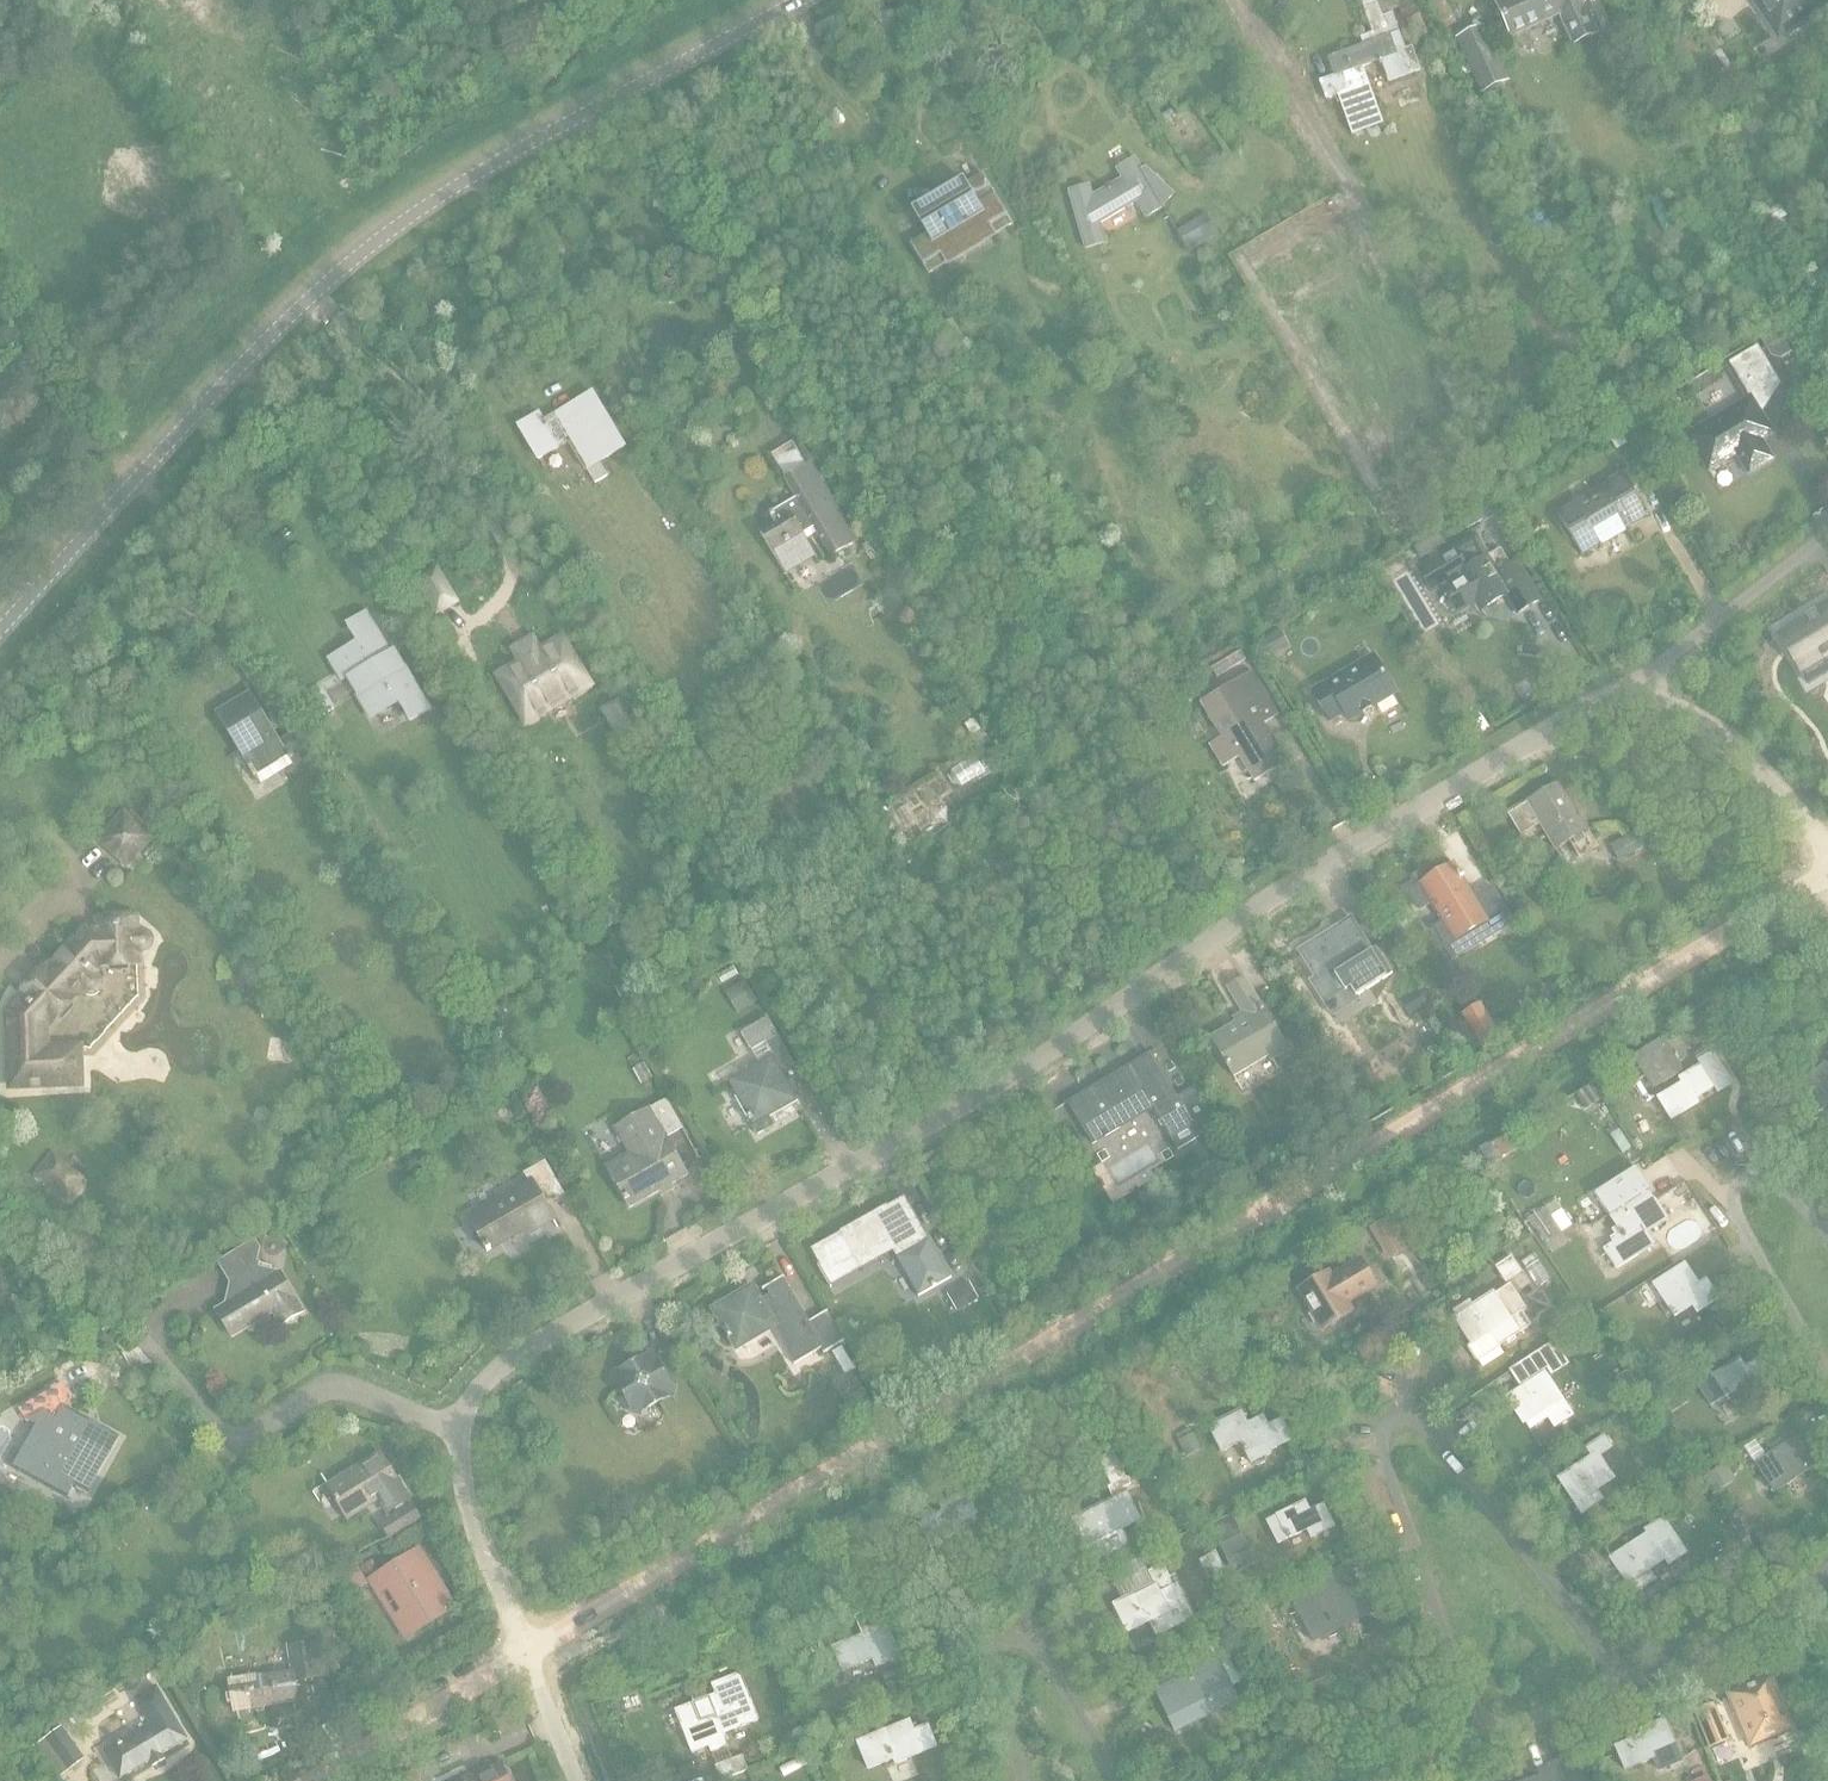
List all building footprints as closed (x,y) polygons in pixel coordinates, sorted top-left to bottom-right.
[(1388,27),(1383,14),(1398,9),(1395,0),(1362,0),(1374,33),(1369,34),(1372,42),(1329,57),(1336,75),(1321,81),(1327,99),(1339,95),(1353,134),(1383,123),(1363,66),(1381,60),(1389,80),(1421,69),(1417,58),(1410,60),(1397,24),(1388,27)] [(1595,33),(1580,0),(1497,0),(1495,1),(1510,35),(1559,13),(1572,43),(1595,33)] [(1779,35),(1819,7),(1814,0),(1755,0),(1779,35)] [(1457,37),(1481,90),(1504,79),(1480,27),(1457,37)] [(1147,217),(1164,206),(1135,158),(1117,168),(1123,178),(1094,196),(1090,184),(1070,190),(1086,248),(1106,242),(1101,223),(1125,208),(1122,203),(1134,196),(1147,217)] [(926,233),(909,243),(928,275),(946,264),(941,254),(988,226),(993,236),(1012,224),(981,173),(965,182),(961,185),(963,188),(942,201),(940,197),(914,213),(926,233)] [(1177,231),(1187,248),(1216,231),(1205,214),(1177,231)] [(1282,263),(1257,276),(1291,336),(1316,323),(1320,331),(1368,306),(1328,231),(1280,257),(1282,263)] [(1749,473),(1771,460),(1759,440),(1771,432),(1756,407),(1768,400),(1780,382),(1757,345),(1727,362),(1749,399),(1689,434),(1709,469),(1737,452),(1749,473)] [(598,460),(623,446),(591,393),(545,420),(540,411),(516,425),(536,458),(567,440),(585,469),(587,468),(595,482),(607,475),(598,460)] [(833,554),(854,542),(808,465),(787,478),(797,496),(771,512),(778,524),(763,533),(786,572),(817,554),(804,532),(816,525),(833,554)] [(1557,514),(1581,555),(1647,516),(1623,475),(1557,514)] [(1474,535),(1418,569),(1431,590),(1448,579),(1451,584),(1444,588),(1457,610),(1475,598),(1481,608),(1508,592),(1516,606),(1531,597),(1517,573),(1509,560),(1504,563),(1496,550),(1486,556),(1474,535)] [(435,571),(419,581),(437,611),(454,602),(435,571)] [(1778,636),(1799,672),(1827,653),(1827,602),(1812,611),(1814,614),(1778,636)] [(347,678),(357,694),(366,689),(379,711),(396,700),(407,719),(427,707),(403,667),(397,670),(388,655),(389,654),(366,615),(346,626),(357,644),(339,654),(352,676),(347,678)] [(521,662),(498,675),(526,722),(589,685),(562,638),(539,651),(535,644),(517,655),(521,662)] [(1343,710),(1347,718),(1395,691),(1374,654),(1312,689),(1329,719),(1343,710)] [(1254,781),(1282,764),(1269,742),(1274,739),(1264,722),(1278,714),(1253,671),(1205,699),(1226,735),(1211,743),(1224,766),(1240,756),(1254,781)] [(323,692),(313,698),(323,714),(333,708),(323,692)] [(297,733),(280,743),(251,695),(217,716),(249,769),(248,769),(254,779),(255,778),(256,780),(258,778),(262,784),(293,765),(298,772),(314,761),(297,733)] [(1579,858),(1596,849),(1558,784),(1507,814),(1516,829),(1528,822),(1527,820),(1534,815),(1554,848),(1568,840),(1579,858)] [(132,809),(129,812),(124,807),(95,839),(126,868),(156,836),(152,832),(154,830),(132,809)] [(1467,897),(1464,892),(1468,890),(1453,865),(1437,875),(1432,867),(1416,876),(1421,885),(1409,892),(1420,911),(1432,903),(1443,922),(1433,928),(1445,947),(1472,930),(1480,943),(1493,934),(1514,922),(1494,890),(1493,889),(1479,898),(1468,896),(1467,897)] [(73,994),(78,988),(83,992),(85,993),(87,994),(88,994),(90,995),(91,995),(94,994),(96,993),(98,991),(99,990),(100,988),(101,987),(101,985),(101,983),(101,980),(100,978),(99,977),(98,975),(93,971),(100,964),(137,963),(136,952),(142,951),(144,951),(146,950),(147,950),(149,948),(150,947),(151,946),(152,944),(152,943),(152,941),(152,940),(152,939),(152,937),(151,935),(151,934),(150,933),(148,931),(147,930),(144,929),(142,929),(135,929),(135,917),(98,919),(98,928),(83,929),(46,969),(44,967),(19,994),(5,1012),(9,1085),(82,1084),(81,1046),(51,1046),(50,1022),(75,996),(73,994)] [(1310,944),(1299,951),(1316,978),(1310,982),(1324,1004),(1350,988),(1355,996),(1392,973),(1375,947),(1370,950),(1355,927),(1341,936),(1336,928),(1310,944)] [(1268,1055),(1271,1060),(1288,1050),(1244,977),(1227,987),(1243,1012),(1233,1018),(1235,1022),(1211,1037),(1234,1075),(1268,1055)] [(745,983),(728,993),(738,1009),(754,1000),(745,983)] [(782,1072),(794,1065),(768,1017),(742,1032),(751,1048),(764,1042),(771,1055),(741,1072),(735,1062),(710,1076),(716,1086),(726,1080),(757,1134),(774,1124),(769,1116),(798,1100),(782,1072)] [(1496,1034),(1485,1017),(1471,1025),(1481,1043),(1496,1034)] [(1668,1045),(1648,1057),(1663,1082),(1683,1070),(1668,1045)] [(1688,1078),(1657,1096),(1670,1118),(1696,1103),(1694,1098),(1714,1087),(1717,1092),(1730,1084),(1710,1051),(1697,1059),(1700,1065),(1685,1074),(1688,1078)] [(1095,1089),(1068,1105),(1072,1111),(1070,1112),(1077,1124),(1079,1122),(1093,1144),(1121,1127),(1153,1108),(1171,1138),(1178,1149),(1200,1136),(1199,1134),(1217,1123),(1196,1088),(1177,1099),(1150,1053),(1094,1087),(1095,1089)] [(1811,1117),(1827,1102),(1827,1068),(1824,1064),(1791,1095),(1811,1117)] [(608,1170),(631,1209),(688,1176),(666,1138),(684,1128),(667,1099),(620,1126),(636,1154),(608,1170)] [(1610,1127),(1625,1149),(1632,1144),(1617,1122),(1610,1127)] [(32,1174),(70,1205),(89,1182),(51,1151),(32,1174)] [(521,1231),(524,1235),(554,1218),(546,1204),(563,1193),(546,1163),(526,1174),(531,1182),(469,1218),(484,1245),(487,1251),(521,1231)] [(1602,1187),(1595,1192),(1609,1214),(1619,1231),(1609,1237),(1612,1242),(1603,1248),(1616,1268),(1654,1244),(1646,1231),(1666,1218),(1633,1167),(1602,1187)] [(1568,1242),(1561,1232),(1572,1225),(1556,1200),(1527,1218),(1535,1229),(1536,1228),(1552,1252),(1568,1242)] [(836,1240),(814,1252),(821,1263),(817,1265),(828,1285),(860,1266),(856,1259),(891,1239),(922,1293),(952,1276),(929,1235),(925,1237),(904,1201),(890,1209),(887,1204),(840,1231),(844,1239),(837,1243),(836,1240)] [(1369,1227),(1388,1259),(1407,1249),(1388,1216),(1369,1227)] [(254,1240),(245,1246),(254,1260),(256,1258),(258,1248),(254,1240)] [(1495,1266),(1506,1283),(1522,1272),(1511,1255),(1495,1266)] [(1350,1302),(1378,1285),(1361,1256),(1333,1273),(1330,1268),(1296,1288),(1310,1311),(1309,1315),(1314,1324),(1317,1325),(1321,1331),(1355,1311),(1350,1302)] [(279,1325),(302,1312),(281,1278),(269,1275),(271,1266),(254,1262),(253,1267),(229,1280),(233,1288),(230,1290),(228,1294),(229,1297),(213,1308),(227,1330),(259,1312),(262,1317),(271,1312),(279,1325)] [(1684,1264),(1654,1283),(1662,1295),(1665,1300),(1672,1310),(1675,1316),(1693,1305),(1697,1312),(1718,1299),(1706,1280),(1697,1285),(1684,1264)] [(827,1310),(806,1322),(780,1278),(766,1286),(771,1294),(759,1301),(756,1299),(753,1297),(750,1296),(746,1295),(742,1295),(738,1296),(734,1298),(731,1300),(728,1303),(726,1306),(724,1309),(723,1313),(723,1317),(723,1320),(725,1324),(726,1328),(724,1329),(729,1337),(733,1334),(736,1336),(740,1337),(744,1338),(748,1337),(751,1337),(753,1336),(756,1335),(758,1333),(760,1331),(762,1329),(763,1326),(764,1324),(768,1331),(776,1326),(797,1362),(821,1348),(824,1352),(845,1340),(827,1310)] [(968,1283),(953,1292),(962,1306),(977,1298),(968,1283)] [(1522,1310),(1509,1318),(1492,1292),(1454,1317),(1471,1342),(1467,1345),(1478,1361),(1532,1326),(1522,1310)] [(673,1383),(670,1382),(656,1359),(657,1356),(645,1352),(644,1356),(621,1370),(617,1369),(614,1381),(617,1382),(631,1405),(630,1409),(643,1412),(643,1409),(667,1395),(670,1395),(673,1383)] [(1757,1359),(1744,1367),(1738,1358),(1712,1374),(1713,1375),(1697,1386),(1710,1406),(1728,1395),(1737,1408),(1753,1398),(1748,1391),(1768,1378),(1757,1359)] [(1544,1373),(1506,1398),(1522,1424),(1524,1423),(1529,1429),(1547,1418),(1553,1428),(1572,1415),(1544,1373)] [(37,1426),(13,1469),(65,1498),(75,1480),(89,1488),(117,1437),(97,1426),(95,1429),(81,1421),(83,1418),(64,1408),(69,1398),(61,1383),(18,1409),(26,1423),(33,1420),(37,1426)] [(1262,1417),(1247,1424),(1241,1411),(1212,1425),(1223,1450),(1241,1441),(1250,1461),(1253,1459),(1255,1463),(1259,1465),(1266,1462),(1268,1458),(1265,1453),(1269,1452),(1269,1451),(1290,1440),(1280,1420),(1267,1426),(1262,1417)] [(1755,1463),(1773,1491),(1821,1460),(1803,1432),(1755,1463)] [(1558,1477),(1582,1515),(1605,1500),(1597,1488),(1612,1479),(1598,1457),(1613,1447),(1604,1434),(1584,1446),(1591,1456),(1558,1477)] [(380,1453),(328,1485),(347,1517),(386,1493),(397,1512),(411,1504),(409,1500),(412,1498),(399,1477),(396,1479),(380,1453)] [(1112,1453),(1099,1459),(1106,1472),(1118,1466),(1112,1453)] [(1113,1498),(1072,1518),(1085,1545),(1089,1543),(1093,1551),(1089,1554),(1094,1563),(1129,1545),(1121,1528),(1126,1525),(1141,1518),(1128,1491),(1139,1485),(1134,1474),(1107,1487),(1113,1498)] [(1322,1505),(1310,1511),(1305,1501),(1266,1521),(1277,1543),(1307,1528),(1311,1536),(1333,1525),(1322,1505)] [(381,1522),(390,1537),(420,1518),(411,1504),(397,1512),(381,1522)] [(1667,1564),(1685,1553),(1663,1518),(1645,1529),(1647,1533),(1623,1549),(1622,1549),(1609,1557),(1612,1562),(1613,1562),(1626,1583),(1633,1594),(1656,1580),(1646,1563),(1660,1554),(1667,1564)] [(436,1618),(454,1607),(418,1549),(370,1579),(380,1594),(389,1588),(404,1612),(413,1606),(423,1622),(434,1615),(436,1618)] [(1169,1577),(1176,1574),(1171,1564),(1164,1567),(1163,1564),(1148,1571),(1154,1584),(1114,1604),(1127,1631),(1149,1621),(1156,1636),(1194,1618),(1177,1583),(1173,1585),(1169,1577)] [(1365,1590),(1352,1596),(1348,1587),(1353,1585),(1343,1564),(1309,1580),(1314,1590),(1293,1600),(1313,1641),(1336,1630),(1331,1622),(1348,1613),(1353,1622),(1376,1611),(1365,1590)] [(872,1659),(875,1667),(899,1658),(886,1626),(830,1648),(840,1672),(872,1659)] [(677,1639),(686,1654),(701,1645),(692,1630),(677,1639)] [(228,1680),(232,1711),(298,1701),(295,1681),(319,1677),(314,1643),(290,1646),(293,1670),(228,1680)] [(1155,1689),(1175,1730),(1237,1700),(1225,1675),(1236,1670),(1228,1653),(1155,1689)] [(741,1673),(739,1674),(734,1662),(718,1668),(723,1680),(712,1685),(717,1695),(708,1699),(705,1691),(694,1695),(697,1703),(675,1711),(691,1752),(710,1745),(712,1752),(726,1747),(721,1735),(761,1720),(741,1673)] [(882,1672),(894,1703),(915,1694),(904,1664),(882,1672)] [(1771,1675),(1727,1693),(1749,1746),(1793,1728),(1771,1675)] [(149,1760),(152,1765),(164,1758),(160,1753),(186,1738),(155,1687),(135,1699),(149,1724),(104,1750),(119,1777),(149,1760)] [(1712,1704),(1694,1712),(1709,1747),(1726,1739),(1712,1704)] [(1615,1745),(1624,1768),(1652,1756),(1650,1751),(1672,1742),(1667,1731),(1675,1728),(1670,1717),(1637,1730),(1639,1736),(1615,1745)] [(927,1726),(913,1732),(909,1722),(857,1743),(867,1766),(909,1748),(913,1757),(935,1747),(927,1726)] [(45,1738),(67,1769),(82,1758),(60,1727),(45,1738)] [(715,1765),(721,1780),(748,1770),(742,1755),(715,1765)] [(1531,1780),(1586,1780),(1576,1756),(1565,1760),(1546,1768),(1548,1774),(1534,1780),(1531,1780)] [(500,1764),(487,1770),(486,1767),(456,1780),(508,1780),(500,1764)]
